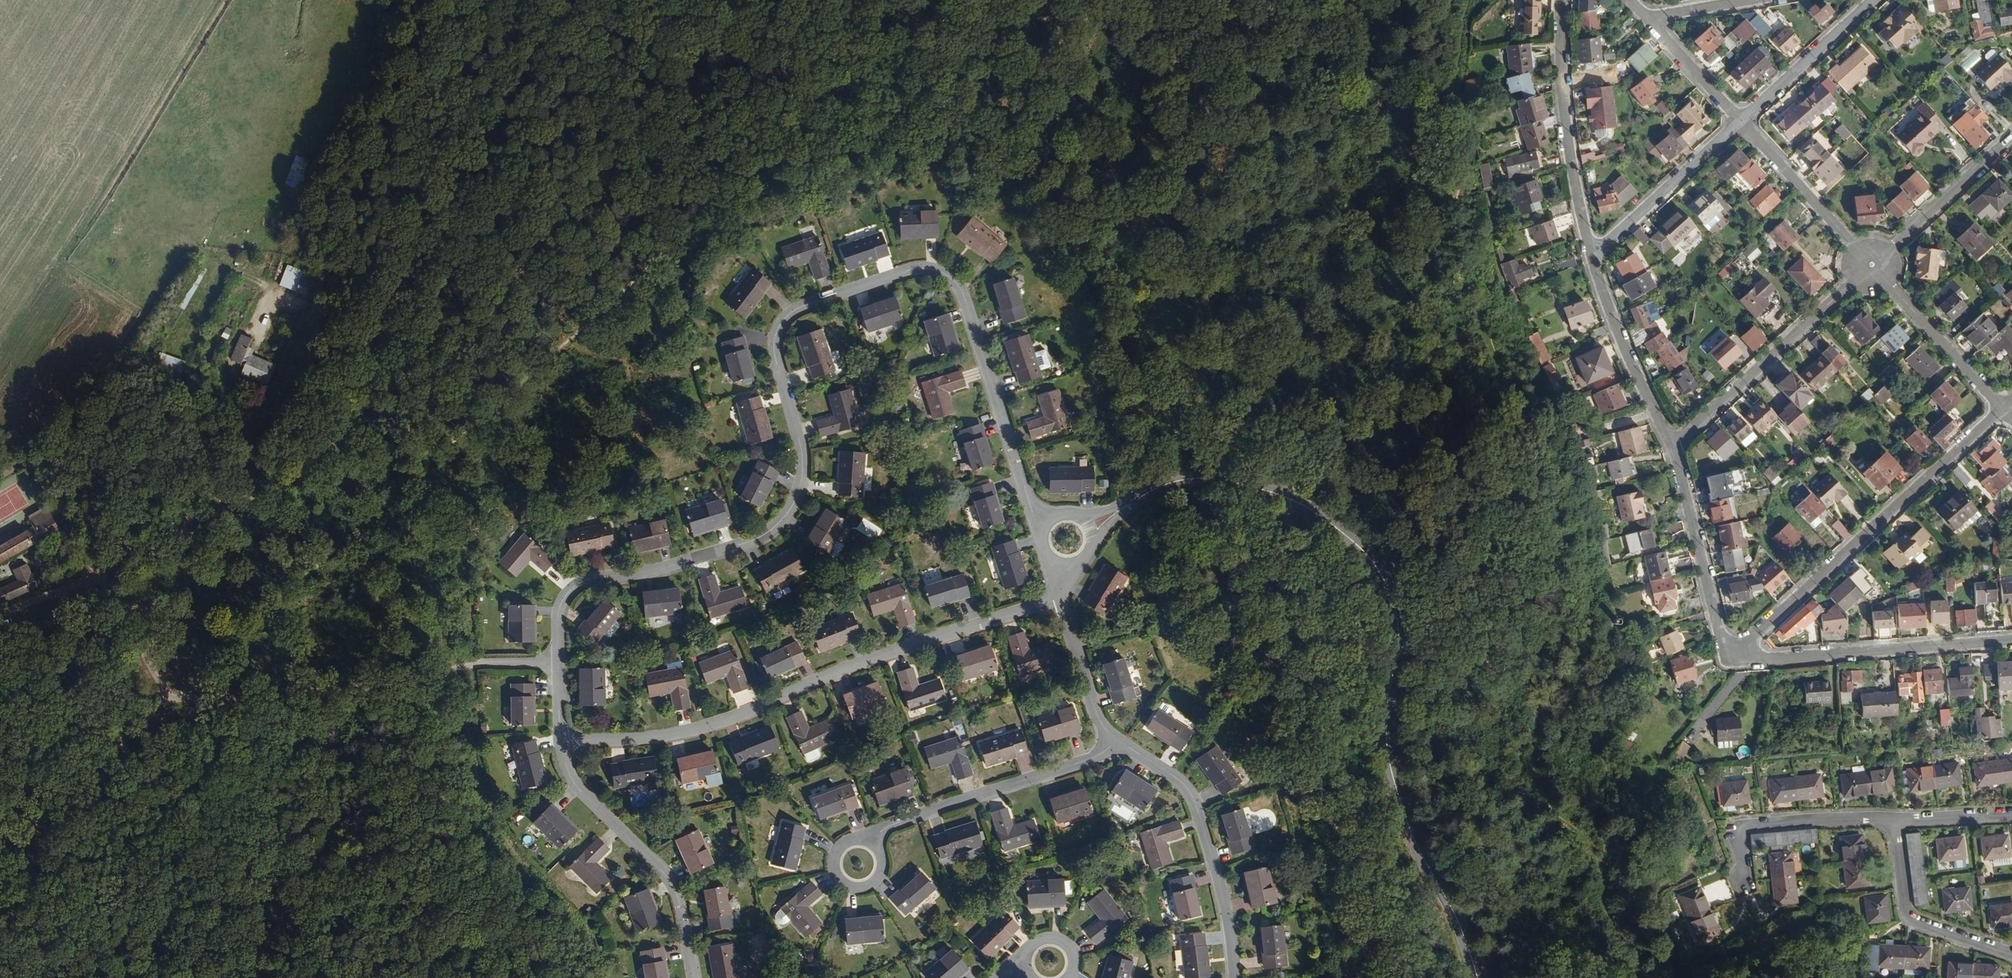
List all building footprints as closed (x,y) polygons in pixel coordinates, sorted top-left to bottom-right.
[(1536,20),(1540,17),(1540,0),(1523,0),(1522,7),(1525,7),(1526,13),(1523,16),(1525,18),(1525,22),(1519,22),(1518,30),(1519,31),(1519,34),(1537,34),(1536,20)] [(1595,0),(1578,0),(1578,12),(1581,11),(1593,10),(1595,9),(1595,0)] [(1957,0),(1926,0),(1928,10),(1931,12),(1959,7),(1957,0)] [(1988,0),(1981,0),(1982,7),(1982,11),(1978,12),(1980,19),(1972,21),(1970,22),(1974,40),(1995,36),(1988,0)] [(1614,16),(1624,7),(1619,2),(1609,10),(1614,16)] [(1818,24),(1833,11),(1827,4),(1819,11),(1814,5),(1807,11),(1818,24)] [(1904,44),(1922,27),(1902,5),(1882,23),(1887,28),(1884,30),(1878,35),(1885,42),(1889,39),(1897,48),(1903,42),(1904,44)] [(1998,10),(2000,25),(2011,23),(2011,8),(1998,10)] [(1595,21),(1593,10),(1581,11),(1583,30),(1599,28),(1599,20),(1595,21)] [(1749,22),(1758,14),(1754,11),(1741,14),(1745,19),(1749,22)] [(1770,12),(1764,16),(1775,31),(1781,27),(1770,12)] [(1980,19),(1978,12),(1971,14),(1972,21),(1980,19)] [(1625,31),(1636,22),(1629,13),(1617,22),(1625,31)] [(1771,28),(1758,14),(1749,22),(1756,31),(1762,37),(1771,28)] [(1738,47),(1756,31),(1749,22),(1745,19),(1727,36),(1735,44),(1738,47)] [(1723,41),(1709,26),(1694,40),(1708,55),(1723,41)] [(1792,50),(1801,42),(1787,27),(1771,41),(1784,54),(1790,48),(1792,50)] [(1600,60),(1598,37),(1578,39),(1580,62),(1600,60)] [(1532,70),(1528,43),(1506,45),(1510,76),(1527,72),(1532,70)] [(1655,57),(1643,43),(1627,58),(1639,71),(1655,57)] [(1851,87),(1878,63),(1861,45),(1840,66),(1837,63),(1828,72),(1846,91),(1851,87)] [(1778,73),(1770,65),(1769,64),(1764,58),(1767,55),(1766,52),(1762,47),(1759,46),(1756,49),(1755,49),(1743,60),(1743,62),(1757,76),(1761,72),(1769,81),(1778,73)] [(1998,54),(1994,50),(1990,49),(1984,55),(1984,57),(1990,63),(1998,54)] [(1944,66),(1951,60),(1945,53),(1939,59),(1944,66)] [(1998,54),(1990,63),(1976,75),(1989,90),(1999,81),(2002,77),(2004,80),(2006,83),(2011,78),(2011,71),(1998,54)] [(1757,76),(1743,62),(1730,74),(1746,89),(1757,76)] [(1531,87),(1527,72),(1510,76),(1506,77),(1510,93),(1522,89),(1524,98),(1540,94),(1537,85),(1531,87)] [(1658,90),(1648,76),(1630,89),(1642,106),(1646,103),(1648,106),(1655,101),(1651,95),(1658,90)] [(1480,84),(1479,77),(1465,81),(1465,88),(1480,84)] [(1588,86),(1588,79),(1574,80),(1574,87),(1588,86)] [(1834,98),(1818,79),(1812,85),(1814,88),(1812,91),(1825,106),(1834,98)] [(1483,93),(1480,84),(1465,88),(1467,98),(1483,93)] [(1609,125),(1604,86),(1579,89),(1581,107),(1585,106),(1586,115),(1587,120),(1588,128),(1609,125)] [(1856,93),(1851,87),(1846,91),(1851,97),(1856,93)] [(1920,97),(1926,92),(1923,88),(1917,93),(1920,97)] [(1789,139),(1825,106),(1812,91),(1796,104),(1794,102),(1782,113),(1785,117),(1776,124),(1789,139)] [(1544,109),(1540,94),(1524,98),(1517,100),(1520,108),(1517,109),(1521,124),(1543,118),(1541,111),(1544,109)] [(1915,103),(1920,99),(1916,94),(1911,99),(1915,103)] [(1965,110),(1973,103),(1968,96),(1959,103),(1965,110)] [(1656,108),(1664,101),(1662,99),(1655,106),(1656,108)] [(1708,120),(1697,109),(1698,107),(1691,100),(1677,114),(1685,123),(1676,131),(1685,141),(1708,120)] [(1670,109),(1664,101),(1656,108),(1663,115),(1670,109)] [(1926,141),(1944,124),(1923,102),(1917,108),(1921,113),(1913,121),(1910,120),(1906,124),(1906,127),(1896,136),(1912,154),(1917,154),(1922,149),(1923,144),(1921,143),(1924,140),(1926,141)] [(1977,127),(1988,117),(1976,104),(1954,125),(1975,147),(1987,137),(1977,127)] [(1887,115),(1893,109),(1889,105),(1883,110),(1887,115)] [(1549,143),(1543,127),(1556,123),(1555,114),(1547,117),(1543,118),(1521,124),(1520,125),(1528,149),(1549,143)] [(1842,141),(1850,135),(1840,123),(1832,129),(1842,141)] [(1676,131),(1672,127),(1667,132),(1669,134),(1656,145),(1651,140),(1645,145),(1655,157),(1662,152),(1668,160),(1687,143),(1685,141),(1676,131)] [(1829,155),(1815,139),(1802,151),(1811,161),(1808,164),(1813,170),(1829,155)] [(1620,142),(1610,144),(1612,151),(1622,149),(1620,142)] [(1737,171),(1749,161),(1738,148),(1716,168),(1727,180),(1737,171)] [(1597,158),(1594,151),(1580,155),(1582,163),(1597,158)] [(1538,166),(1535,152),(1504,158),(1508,176),(1519,174),(1518,171),(1538,166)] [(286,184),(300,189),(310,159),(296,154),(286,184)] [(1825,184),(1842,169),(1829,155),(1813,170),(1825,184)] [(1562,164),(1561,156),(1546,160),(1548,168),(1562,164)] [(1766,177),(1751,159),(1749,161),(1737,171),(1752,188),(1766,177)] [(1493,186),(1489,162),(1479,163),(1484,188),(1493,186)] [(1914,199),(1928,187),(1915,172),(1901,184),(1914,199)] [(1617,208),(1635,191),(1621,175),(1610,185),(1594,189),(1599,212),(1617,208)] [(1544,207),(1535,177),(1513,185),(1515,191),(1523,214),(1544,207)] [(1989,215),(2011,195),(1998,180),(1969,206),(1978,216),(1985,210),(1989,215)] [(1780,200),(1772,192),(1774,191),(1768,184),(1750,201),(1763,215),(1780,200)] [(1732,210),(1716,190),(1711,195),(1721,206),(1728,214),(1732,210)] [(1897,218),(1913,203),(1902,190),(1885,205),(1897,218)] [(1523,214),(1515,191),(1508,193),(1515,217),(1523,214)] [(1714,213),(1721,206),(1711,195),(1707,191),(1689,208),(1703,223),(1714,213)] [(1882,219),(1880,203),(1874,204),(1874,195),(1873,194),(1855,197),(1857,222),(1882,219)] [(1673,246),(1696,225),(1678,208),(1656,228),(1658,231),(1650,239),(1662,253),(1671,244),(1673,246)] [(929,234),(928,210),(893,212),(894,232),(916,231),(917,234),(929,234)] [(1555,229),(1574,223),(1571,213),(1552,219),(1531,226),(1537,243),(1558,237),(1555,229)] [(1708,230),(1719,219),(1714,213),(1703,223),(1708,230)] [(980,261),(1001,235),(1000,233),(998,229),(992,224),(990,223),(986,223),(985,222),(978,230),(960,216),(946,234),(980,261)] [(1799,236),(1783,220),(1768,233),(1784,250),(1799,236)] [(1976,259),(1993,243),(1974,222),(1956,238),(1976,259)] [(1641,243),(1646,239),(1636,228),(1631,233),(1641,243)] [(882,253),(875,231),(834,244),(841,267),(882,253)] [(823,272),(810,235),(775,247),(781,266),(802,259),(809,277),(823,272)] [(1934,279),(1938,250),(1918,246),(1916,257),(1919,257),(1918,264),(1916,277),(1934,279)] [(1754,247),(1744,257),(1750,263),(1760,252),(1754,247)] [(1626,282),(1644,271),(1634,252),(1616,263),(1626,282)] [(1806,264),(1795,253),(1788,260),(1790,263),(1796,258),(1803,267),(1806,264)] [(158,254),(150,266),(157,270),(164,258),(158,254)] [(886,270),(893,267),(887,255),(880,258),(886,270)] [(1578,265),(1575,256),(1562,261),(1565,269),(1578,265)] [(1532,274),(1529,266),(1524,267),(1523,263),(1518,265),(1515,258),(1501,263),(1507,280),(1511,279),(1512,284),(1509,285),(1511,289),(1524,284),(1522,278),(1532,274)] [(1747,268),(1735,258),(1731,262),(1741,272),(1747,268)] [(1803,267),(1796,258),(1790,263),(1782,271),(1803,293),(1817,281),(1803,267)] [(1972,273),(1963,263),(1958,267),(1967,277),(1972,273)] [(288,265),(280,285),(307,295),(314,275),(288,265)] [(740,316),(767,282),(748,267),(721,301),(740,316)] [(1654,285),(1645,270),(1644,271),(1626,282),(1622,284),(1631,299),(1654,285)] [(1013,316),(1002,277),(982,283),(984,291),(994,322),(1013,316)] [(1755,317),(1769,304),(1764,298),(1775,289),(1766,278),(1754,288),(1753,287),(1739,299),(1755,317)] [(1965,306),(1955,295),(1961,290),(1952,281),(1935,296),(1942,303),(1939,305),(1951,319),(1965,306)] [(2009,290),(2004,285),(1999,289),(2004,294),(2009,290)] [(1759,323),(1778,305),(1779,303),(1780,298),(1779,294),(1775,289),(1764,298),(1769,304),(1755,317),(1754,317),(1759,323)] [(994,322),(984,291),(982,292),(991,323),(994,322)] [(862,308),(883,301),(882,298),(861,305),(862,308)] [(1592,320),(1585,299),(1564,307),(1571,328),(1592,320)] [(1677,311),(1688,304),(1686,299),(1674,306),(1677,311)] [(890,320),(883,301),(862,308),(861,305),(848,309),(856,332),(890,320)] [(1637,310),(1634,303),(1623,308),(1630,324),(1621,329),(1623,334),(1634,329),(1633,326),(1641,322),(1639,317),(1643,315),(1641,309),(1637,310)] [(936,321),(939,320),(935,308),(912,315),(923,350),(943,344),(936,321)] [(1875,328),(1857,309),(1841,324),(1859,343),(1875,328)] [(1986,342),(2006,325),(2002,320),(1994,327),(1981,313),(1962,330),(1979,349),(1986,342)] [(945,343),(939,320),(936,321),(943,344),(945,343)] [(1895,321),(1883,332),(1899,348),(1911,338),(1895,321)] [(1661,342),(1649,322),(1634,329),(1623,334),(1629,346),(1639,339),(1640,342),(1638,343),(1644,353),(1650,349),(1661,342)] [(1608,333),(1605,324),(1592,329),(1596,338),(1608,333)] [(2011,331),(2006,325),(1986,342),(1996,353),(2003,347),(2010,354),(2011,353),(2011,330),(2011,331)] [(1759,339),(1747,326),(1735,337),(1747,350),(1759,339)] [(226,327),(222,336),(227,339),(232,330),(226,327)] [(824,370),(810,328),(788,336),(802,377),(824,370)] [(1039,365),(1033,348),(1022,351),(1016,333),(1008,335),(1006,330),(997,332),(999,338),(995,340),(1007,382),(1030,375),(1028,368),(1039,365)] [(1551,358),(1538,331),(1528,335),(1541,362),(1549,359),(1551,358)] [(1705,351),(1722,370),(1741,353),(1724,334),(1705,351)] [(242,335),(231,359),(241,363),(251,339),(242,335)] [(1846,362),(1830,345),(1828,347),(1818,335),(1811,341),(1823,354),(1836,369),(1846,362)] [(747,366),(738,336),(718,342),(729,380),(750,375),(747,366)] [(1651,351),(1665,343),(1663,341),(1661,342),(1650,349),(1651,351)] [(1680,360),(1682,348),(1672,354),(1665,343),(1651,351),(1655,357),(1659,362),(1664,370),(1680,360)] [(1614,370),(1604,345),(1576,356),(1587,382),(1614,370)] [(1940,367),(1919,345),(1905,358),(1926,380),(1940,367)] [(267,385),(276,365),(253,356),(255,350),(251,348),(245,362),(247,363),(241,375),(267,385)] [(180,379),(186,362),(160,352),(153,369),(180,379)] [(1814,390),(1837,370),(1836,369),(1823,354),(1800,374),(1814,390)] [(1558,377),(1549,359),(1541,362),(1552,384),(1556,382),(1554,378),(1558,377)] [(1886,377),(1895,369),(1889,363),(1881,371),(1886,377)] [(1691,385),(1680,367),(1666,375),(1677,394),(1691,385)] [(935,390),(953,385),(949,370),(911,382),(922,418),(941,412),(935,390)] [(1813,397),(1790,371),(1775,384),(1793,403),(1799,410),(1813,397)] [(1886,377),(1881,371),(1876,376),(1882,381),(1886,377)] [(1561,384),(1558,377),(1554,378),(1556,382),(1552,384),(1554,388),(1561,384)] [(1951,394),(1939,381),(1923,395),(1935,408),(1951,394)] [(1625,405),(1616,384),(1594,393),(1602,413),(1625,405)] [(1892,393),(1884,384),(1881,388),(1878,390),(1874,394),(1873,395),(1882,403),(1892,393)] [(1873,395),(1874,394),(1869,388),(1860,396),(1866,402),(1873,395)] [(848,425),(838,389),(818,395),(824,416),(805,422),(809,436),(848,425)] [(1058,425),(1047,390),(1028,395),(1034,417),(1016,423),(1020,437),(1058,425)] [(765,436),(753,394),(730,400),(742,442),(765,436)] [(1758,431),(1777,415),(1762,398),(1755,404),(1756,406),(1751,410),(1744,416),(1758,431)] [(1809,420),(1799,410),(1793,403),(1777,416),(1794,434),(1809,420)] [(1930,423),(1916,407),(1910,412),(1924,428),(1930,423)] [(1964,420),(1953,407),(1946,413),(1958,425),(1943,439),(1948,445),(1951,443),(1946,438),(1959,427),(1964,420)] [(1943,439),(1958,425),(1946,413),(1926,431),(1943,450),(1948,445),(1943,439)] [(1752,429),(1739,415),(1726,427),(1739,441),(1747,434),(1752,429)] [(1838,440),(1851,429),(1844,422),(1832,433),(1838,440)] [(981,454),(971,424),(968,425),(978,455),(981,454)] [(978,455),(968,425),(949,431),(960,470),(981,464),(978,455)] [(1646,450),(1639,425),(1618,431),(1625,456),(1627,456),(1646,450)] [(1723,459),(1737,446),(1721,428),(1707,441),(1723,459)] [(1760,435),(1753,428),(1752,429),(1747,434),(1752,441),(1760,435)] [(1929,442),(1917,428),(1905,438),(1918,452),(1929,442)] [(1838,440),(1832,433),(1819,444),(1826,451),(1838,440)] [(2006,462),(1996,451),(2000,447),(1993,438),(1980,451),(1987,459),(1984,462),(1973,450),(1970,453),(1982,467),(1991,476),(2000,467),(2006,462)] [(1595,464),(1591,451),(1585,453),(1589,466),(1595,464)] [(1792,469),(1805,457),(1800,451),(1786,463),(1792,469)] [(1901,468),(1885,451),(1863,472),(1878,490),(1901,468)] [(851,497),(853,453),(830,452),(827,496),(851,497)] [(1631,474),(1627,456),(1625,456),(1607,461),(1612,479),(1614,478),(1622,476),(1631,474)] [(752,497),(766,469),(747,460),(729,496),(748,505),(752,497)] [(1599,475),(1596,464),(1595,464),(1589,466),(1591,476),(1599,475)] [(1772,485),(1780,479),(1768,465),(1760,471),(1772,485)] [(1965,479),(1953,465),(1947,471),(1959,485),(1965,479)] [(2011,479),(2000,467),(1991,476),(1982,467),(1980,469),(1986,476),(1981,481),(1994,496),(2002,488),(2011,479)] [(1083,492),(1082,468),(1039,469),(1039,493),(1083,492)] [(754,498),(768,470),(766,469),(752,497),(754,498)] [(1713,488),(1726,484),(1724,472),(1703,477),(1706,491),(1713,490),(1713,488)] [(1844,490),(1844,489),(1830,473),(1811,490),(1825,505),(1833,498),(1836,495),(1840,499),(1847,493),(1844,490)] [(2002,488),(2007,494),(2011,489),(2011,479),(2002,488)] [(991,512),(982,482),(979,483),(989,513),(991,512)] [(989,513),(979,483),(960,489),(972,528),(992,522),(989,513)] [(1772,492),(1773,486),(1773,485),(1755,490),(1756,495),(1772,492)] [(1726,497),(1731,496),(1729,488),(1708,493),(1710,501),(1726,497)] [(1643,502),(1640,489),(1616,495),(1622,521),(1643,516),(1641,503),(1643,502)] [(1955,529),(1977,509),(1960,490),(1938,510),(1955,529)] [(1824,508),(1810,492),(1796,506),(1815,527),(1822,521),(1817,514),(1824,508)] [(1710,501),(1708,493),(1701,495),(1703,503),(1708,501),(1710,501)] [(1730,517),(1726,497),(1710,501),(1708,501),(1713,521),(1730,517)] [(721,522),(714,500),(680,511),(686,530),(708,524),(709,526),(721,522)] [(2001,510),(1992,501),(1985,507),(2000,524),(2001,510)] [(50,509),(0,534),(0,562),(61,531),(50,509)] [(1961,535),(1982,515),(1977,509),(1955,529),(1961,535)] [(806,532),(819,512),(816,510),(804,530),(806,532)] [(825,540),(835,522),(819,512),(806,532),(804,530),(797,541),(816,553),(825,540)] [(663,540),(658,518),(623,527),(628,546),(650,540),(651,544),(663,540)] [(1684,529),(1682,519),(1665,524),(1668,536),(1684,529)] [(1851,533),(1838,519),(1832,524),(1845,539),(1851,533)] [(609,543),(604,520),(561,529),(566,552),(609,543)] [(1745,539),(1741,536),(1739,520),(1718,525),(1723,550),(1740,547),(1747,545),(1745,539)] [(1608,538),(1607,522),(1599,524),(1601,540),(1606,539),(1608,538)] [(1784,550),(1800,536),(1788,522),(1772,537),(1784,550)] [(687,533),(709,526),(708,524),(686,530),(687,533)] [(1929,536),(1920,526),(1910,536),(1921,548),(1928,542),(1926,539),(1929,536)] [(1654,546),(1650,528),(1626,534),(1630,552),(1654,546)] [(549,557),(519,532),(495,560),(510,573),(525,556),(540,569),(549,557)] [(1913,557),(1923,549),(1921,548),(1910,536),(1907,532),(1894,544),(1893,543),(1883,552),(1898,568),(1911,556),(1913,557)] [(628,549),(651,544),(650,540),(628,546),(628,549)] [(825,558),(833,545),(825,540),(816,553),(825,558)] [(1017,582),(1003,540),(981,547),(994,589),(1017,582)] [(1744,568),(1740,547),(1723,550),(1721,550),(1723,557),(1724,564),(1725,571),(1744,568)] [(797,569),(785,548),(747,569),(758,590),(797,569)] [(1670,575),(1664,550),(1644,555),(1650,579),(1670,575)] [(34,562),(27,565),(22,554),(6,562),(11,572),(0,577),(0,591),(39,573),(34,562)] [(1694,569),(1691,555),(1673,559),(1675,573),(1694,569)] [(1101,612),(1123,574),(1103,562),(1081,600),(1101,612)] [(1768,591),(1788,575),(1775,562),(1756,578),(1768,591)] [(1873,588),(1864,578),(1868,575),(1860,566),(1847,578),(1862,594),(1864,596),(1873,588)] [(1955,584),(1974,577),(1973,569),(1948,577),(1949,591),(1955,591),(1955,584)] [(1756,578),(1750,572),(1745,573),(1750,581),(1756,578)] [(741,605),(735,586),(713,592),(708,574),(694,578),(705,616),(741,605)] [(957,594),(951,574),(913,586),(919,606),(927,604),(957,594)] [(1751,596),(1748,580),(1741,581),(1740,574),(1726,578),(1731,601),(1751,596)] [(1675,597),(1671,577),(1650,582),(1658,615),(1675,611),(1672,597),(1675,597)] [(1843,610),(1862,594),(1847,578),(1829,594),(1843,610)] [(1923,586),(1918,580),(1904,585),(1909,591),(1923,586)] [(908,620),(896,582),(860,594),(866,613),(888,606),(894,624),(908,620)] [(1995,600),(1995,582),(1974,582),(1975,601),(1995,600)] [(2000,583),(2002,604),(2011,603),(2011,582),(2000,583)] [(644,595),(667,589),(666,586),(644,592),(644,595)] [(672,608),(667,589),(644,595),(644,592),(631,595),(637,618),(672,608)] [(928,606),(958,597),(957,594),(927,604),(928,606)] [(1823,609),(1814,598),(1806,606),(1815,616),(1823,609)] [(608,630),(607,625),(603,622),(609,613),(593,600),(567,631),(583,645),(592,635),(596,639),(601,638),(608,630)] [(1925,626),(1924,602),(1897,604),(1899,627),(1925,626)] [(528,616),(528,604),(502,605),(502,640),(525,639),(525,616),(528,616)] [(1803,627),(1815,616),(1806,606),(1780,629),(1787,637),(1801,624),(1803,627)] [(1977,624),(1976,608),(1956,610),(1957,625),(1977,624)] [(1706,619),(1705,611),(1688,616),(1691,624),(1706,619)] [(854,636),(845,613),(805,629),(814,652),(854,636)] [(1845,628),(1844,617),(1829,619),(1829,616),(1822,616),(1823,630),(1832,629),(1845,628)] [(1138,628),(1135,618),(1123,622),(1126,632),(1138,628)] [(1682,647),(1680,641),(1682,640),(1680,635),(1677,635),(1675,630),(1660,636),(1661,642),(1660,642),(1664,653),(1666,651),(1667,653),(1682,647)] [(1049,663),(1043,643),(1022,650),(1016,631),(1002,636),(1014,674),(1049,663)] [(793,660),(784,642),(743,662),(748,673),(754,670),(756,676),(757,678),(765,674),(793,660)] [(959,657),(981,650),(979,647),(958,654),(959,657)] [(740,685),(726,648),(691,662),(698,681),(720,672),(726,691),(740,685)] [(986,669),(981,650),(959,657),(958,654),(945,657),(952,680),(986,669)] [(1664,657),(1662,653),(1655,656),(1656,661),(1664,657)] [(1695,677),(1689,654),(1671,659),(1678,683),(1695,677)] [(1128,695),(1116,657),(1096,663),(1098,672),(1108,702),(1128,695)] [(766,676),(794,663),(793,660),(765,674),(766,676)] [(1996,661),(1997,673),(1997,678),(1998,687),(2011,687),(2011,660),(1996,661)] [(1997,673),(1996,661),(1985,662),(1986,674),(1997,673)] [(1973,692),(1971,664),(1959,665),(1960,676),(1947,677),(1948,694),(1973,692)] [(681,706),(674,666),(637,673),(641,693),(663,689),(667,708),(681,706)] [(934,698),(928,678),(907,685),(901,667),(887,671),(899,709),(934,698)] [(1942,689),(1940,667),(1923,668),(1925,691),(1942,689)] [(1852,688),(1851,679),(1862,678),(1861,668),(1843,669),(1843,679),(1841,679),(1841,688),(1852,688)] [(593,705),(592,669),(573,669),(572,692),(569,692),(570,706),(593,705)] [(1924,707),(1921,670),(1909,671),(1909,676),(1905,676),(1904,672),(1897,673),(1899,693),(1908,692),(1912,695),(1914,708),(1924,707)] [(1108,702),(1098,672),(1096,672),(1106,702),(1108,702)] [(1831,699),(1829,678),(1804,680),(1805,700),(1822,698),(1823,700),(1831,699)] [(847,695),(868,687),(867,684),(846,692),(847,695)] [(525,715),(525,685),(504,685),(505,724),(525,724),(525,715)] [(841,718),(875,706),(868,687),(847,695),(846,692),(833,697),(841,718)] [(1897,712),(1895,689),(1860,691),(1862,715),(1897,712)] [(2000,719),(2000,717),(1984,718),(1983,705),(1974,706),(1975,721),(1976,733),(1977,737),(2001,735),(2000,719)] [(1069,729),(1061,706),(1027,718),(1033,737),(1055,730),(1056,733),(1069,729)] [(1951,723),(1949,706),(1939,707),(1940,724),(1951,723)] [(1188,733),(1152,709),(1139,729),(1175,753),(1188,733)] [(832,737),(823,718),(802,728),(794,710),(781,716),(797,753),(832,737)] [(1741,736),(1739,713),(1716,715),(1719,746),(1731,745),(1731,737),(1741,736)] [(773,746),(765,724),(725,739),(733,761),(773,746)] [(1017,751),(1009,729),(968,743),(975,765),(1017,751)] [(1034,740),(1056,733),(1055,730),(1033,737),(1034,740)] [(966,773),(953,735),(919,747),(926,767),(946,760),(952,778),(966,773)] [(1859,747),(1859,736),(1851,736),(1851,747),(1859,747)] [(539,781),(529,739),(506,744),(516,786),(539,781)] [(1232,780),(1207,744),(1188,758),(1213,793),(1232,780)] [(679,761),(701,756),(700,753),(678,759),(679,761)] [(651,779),(648,755),(604,761),(608,785),(651,779)] [(707,776),(701,756),(679,761),(678,759),(666,762),(672,785),(707,776)] [(1992,760),(1995,781),(2011,778),(2011,757),(1992,760)] [(1995,781),(1992,760),(1968,763),(1971,784),(1995,781)] [(1953,782),(1950,761),(1925,765),(1928,786),(1953,782)] [(1859,771),(1858,763),(1845,765),(1846,772),(1859,771)] [(1928,786),(1925,765),(1901,768),(1904,789),(1928,786)] [(1887,788),(1884,767),(1859,771),(1862,791),(1887,788)] [(906,790),(898,768),(864,780),(870,799),(893,791),(894,794),(906,790)] [(1134,808),(1145,791),(1126,779),(1127,776),(1117,769),(1104,789),(1134,808)] [(1862,791),(1859,771),(1846,772),(1835,773),(1837,794),(1862,791)] [(1816,793),(1812,772),(1787,775),(1790,797),(1816,793)] [(1790,797),(1787,775),(1763,779),(1766,800),(1790,797)] [(1147,788),(1127,776),(1126,779),(1145,791),(1147,788)] [(1742,799),(1739,778),(1714,781),(1717,803),(1742,799)] [(851,805),(844,785),(807,798),(814,817),(822,815),(851,805)] [(1083,809),(1076,786),(1035,800),(1042,823),(1083,809)] [(871,802),(894,794),(893,791),(870,799),(871,802)] [(565,834),(549,817),(551,815),(542,805),(525,821),(550,848),(565,834)] [(822,817),(852,807),(851,805),(822,815),(822,817)] [(1248,847),(1235,806),(1213,813),(1226,854),(1248,847)] [(992,851),(1028,839),(1022,820),(1000,827),(995,808),(980,813),(992,851)] [(567,832),(551,815),(549,817),(565,834),(567,832)] [(788,868),(800,826),(776,819),(765,862),(788,868)] [(1161,841),(1179,835),(1174,820),(1135,832),(1147,868),(1167,862),(1161,841)] [(970,845),(964,823),(923,836),(929,859),(970,845)] [(1810,841),(1809,828),(1743,833),(1744,846),(1810,841)] [(701,862),(687,829),(669,837),(677,858),(675,859),(680,872),(701,862)] [(1921,903),(1913,831),(1899,832),(1908,904),(1921,903)] [(1857,858),(1854,834),(1833,836),(1836,861),(1857,858)] [(2003,855),(2000,834),(1975,837),(1977,858),(2003,855)] [(1957,856),(1955,835),(1930,838),(1932,859),(1957,856)] [(677,858),(669,837),(666,838),(675,859),(677,858)] [(606,878),(590,863),(604,849),(594,838),(565,866),(591,892),(606,878)] [(1786,875),(1783,850),(1762,852),(1765,877),(1786,875)] [(1860,883),(1857,858),(1836,861),(1840,886),(1860,883)] [(1267,902),(1259,866),(1239,871),(1244,893),(1241,894),(1244,907),(1267,902)] [(900,913),(929,886),(915,871),(909,876),(885,897),(900,913)] [(1244,893),(1239,871),(1236,871),(1241,894),(1244,893)] [(1993,871),(1983,872),(1984,881),(1994,880),(1993,871)] [(885,897),(909,876),(907,874),(884,895),(885,897)] [(1728,897),(1718,874),(1673,893),(1692,939),(1711,931),(1701,908),(1728,897)] [(1195,904),(1188,875),(1185,876),(1192,905),(1195,904)] [(1789,899),(1786,875),(1765,877),(1768,901),(1789,899)] [(1192,905),(1185,876),(1165,880),(1174,919),(1194,914),(1192,905)] [(1053,905),(1052,881),(1017,883),(1018,903),(1040,902),(1040,905),(1053,905)] [(814,924),(800,906),(815,894),(806,882),(775,906),(776,908),(770,912),(769,915),(769,919),(772,922),(776,923),(779,922),(784,919),(798,937),(814,924)] [(725,927),(719,887),(698,890),(700,899),(705,930),(725,927)] [(1964,907),(1961,887),(1936,890),(1938,910),(1964,907)] [(647,924),(640,902),(643,901),(638,888),(616,896),(628,930),(647,924)] [(1117,919),(1093,890),(1077,903),(1091,921),(1077,933),(1086,945),(1117,919)] [(1881,918),(1878,894),(1858,896),(1861,921),(1881,918)] [(650,923),(643,901),(640,902),(647,924),(650,923)] [(2011,923),(2008,902),(1983,906),(1985,926),(2011,923)] [(984,956),(1016,926),(999,909),(968,939),(984,956)] [(876,936),(874,916),(852,918),(852,915),(838,916),(841,940),(876,936)] [(1280,966),(1275,922),(1252,925),(1257,969),(1280,966)] [(1670,937),(1666,923),(1660,925),(1664,939),(1670,937)] [(1192,934),(1169,937),(1173,977),(1184,977),(1197,977),(1192,934)] [(726,944),(704,947),(709,977),(732,977),(726,944)] [(1906,968),(1907,947),(1896,947),(1888,946),(1883,946),(1882,951),(1870,950),(1869,969),(1881,970),(1881,966),(1906,968)] [(655,947),(635,951),(640,977),(661,977),(655,947)] [(1931,969),(1932,949),(1907,947),(1906,968),(1907,968),(1927,969),(1931,969)] [(946,950),(918,973),(923,977),(944,977),(949,973),(951,976),(961,967),(946,950)] [(1123,963),(1099,957),(1094,977),(1118,977),(1123,963)] [(1681,965),(1679,958),(1671,961),(1673,970),(1681,965)] [(1977,965),(1952,964),(1951,977),(1976,977),(1977,965)] [(2001,966),(1977,965),(1976,977),(2000,977),(2001,966)] [(1927,976),(1927,969),(1907,968),(1907,975),(1927,976)]
